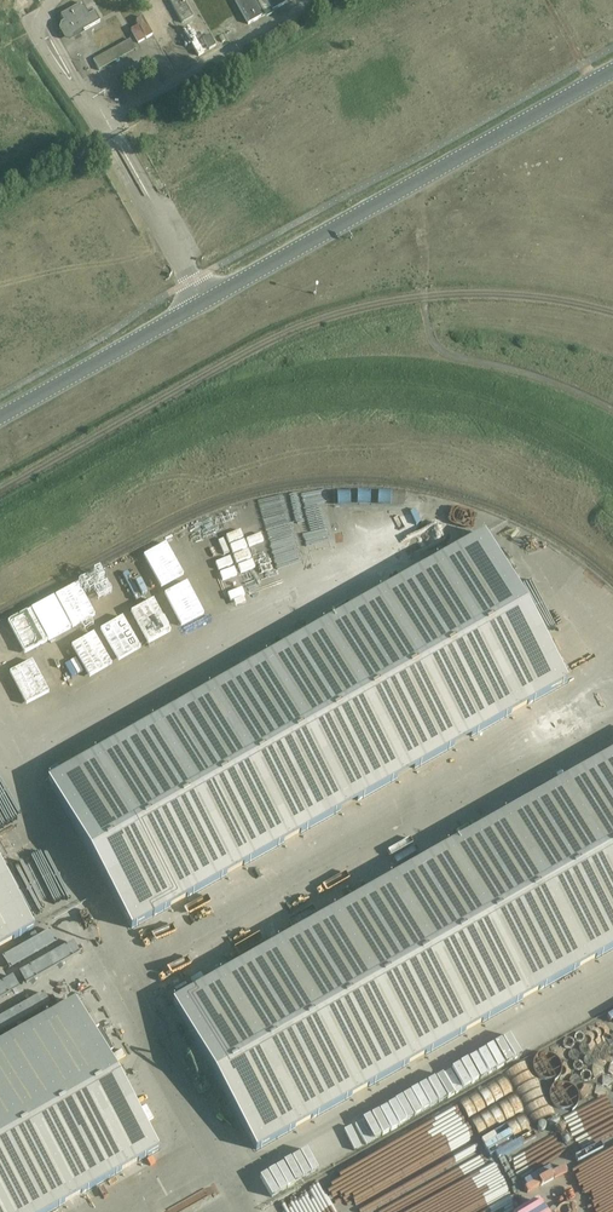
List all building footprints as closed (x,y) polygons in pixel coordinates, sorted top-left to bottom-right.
[(182,23),(193,16),(184,0),(169,0),(182,23)] [(256,0),(234,0),(248,24),(265,15),(264,13),(270,10),(271,11),(291,0),(260,0),(257,2),(256,0)] [(81,3),(60,15),(64,21),(65,24),(63,25),(62,29),(66,37),(70,39),(74,37),(80,33),(83,31),(100,22),(94,12),(88,15),(86,12),(81,3)] [(206,51),(192,25),(188,28),(201,53),(206,51)] [(197,55),(184,30),(179,32),(192,57),(197,55)] [(129,34),(89,54),(95,66),(113,57),(118,66),(140,56),(129,34)] [(215,46),(210,35),(203,38),(209,49),(215,46)] [(444,494),(417,504),(421,514),(447,504),(444,494)] [(423,530),(449,520),(445,509),(419,519),(423,530)] [(47,781),(131,929),(567,682),(484,535),(47,781)] [(49,635),(42,620),(49,616),(42,602),(0,623),(0,659),(49,635)] [(256,1150),(612,948),(612,754),(172,1003),(256,1150)] [(34,929),(0,869),(0,948),(34,929)] [(159,1150),(75,1003),(0,1045),(0,1211),(49,1211),(159,1150)] [(435,1108),(441,1125),(469,1115),(463,1098),(435,1108)] [(280,1211),(341,1211),(376,1194),(383,1207),(410,1194),(384,1144),(274,1200),(280,1211)] [(458,1203),(438,1211),(462,1211),(458,1203)]
